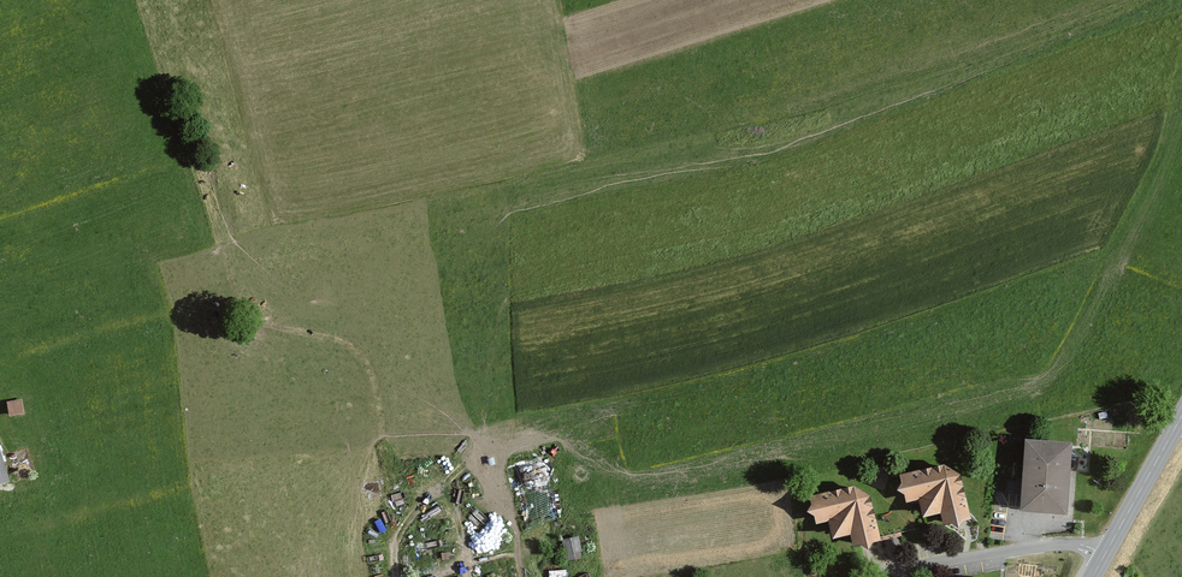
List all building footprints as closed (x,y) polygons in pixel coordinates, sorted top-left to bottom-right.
[(9,412),(23,410),(21,396),(7,398),(9,412)] [(1074,436),(1030,433),(1025,511),(1069,514),(1074,436)] [(13,482),(0,437),(0,486),(13,482)] [(549,451),(518,453),(523,517),(554,515),(549,451)] [(975,516),(965,473),(947,464),(904,474),(909,499),(928,495),(932,513),(947,510),(950,521),(975,516)] [(886,538),(876,489),(858,482),(811,491),(818,523),(836,519),(839,534),(856,530),(859,544),(886,538)] [(583,558),(579,536),(562,539),(566,561),(583,558)]
